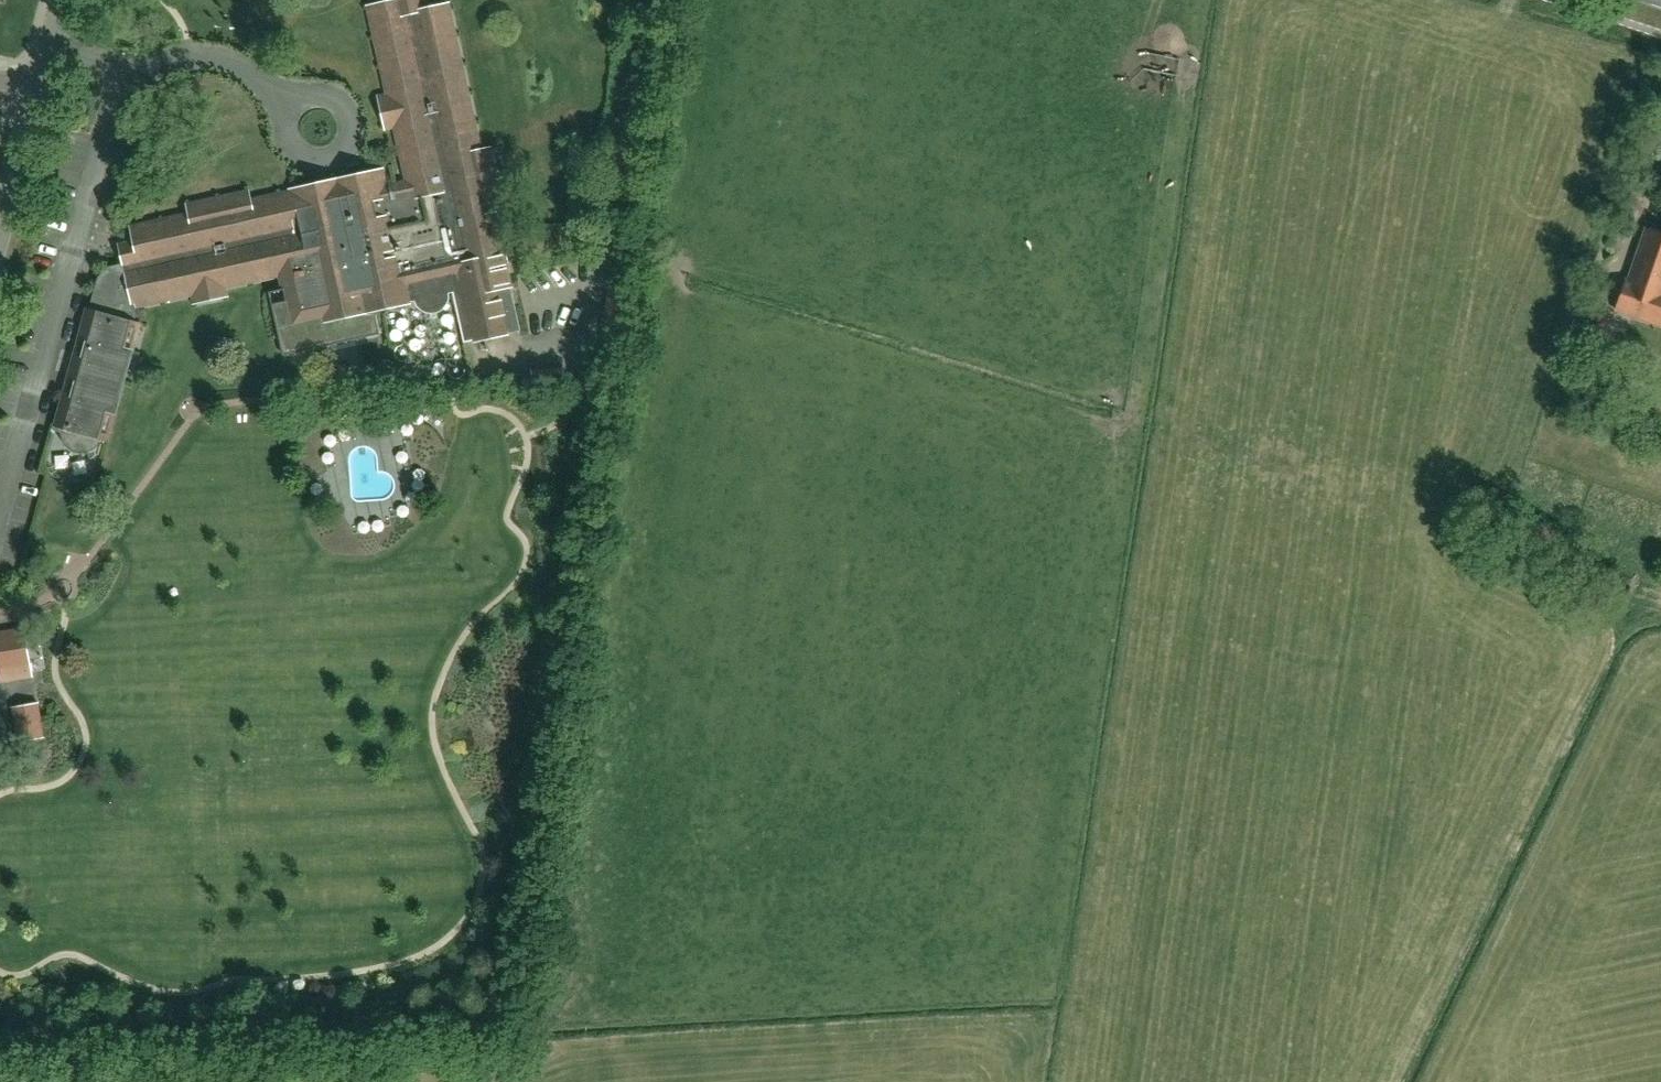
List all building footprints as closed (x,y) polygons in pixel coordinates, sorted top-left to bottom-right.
[(58,427),(61,428),(61,433),(62,440),(67,448),(73,452),(80,454),(83,454),(87,453),(94,450),(99,445),(102,439),(106,440),(108,440),(128,369),(137,335),(140,324),(135,323),(137,315),(135,307),(193,293),(195,302),(226,296),(224,287),(280,274),(292,327),(302,324),(319,320),(320,322),(325,322),(326,327),(329,330),(332,333),(336,335),(340,336),(344,337),(345,336),(349,336),(352,335),(354,334),(356,333),(357,332),(360,328),(363,324),(364,319),(365,312),(395,305),(408,302),(408,300),(416,299),(417,304),(420,307),(423,309),(426,311),(429,312),(433,312),(437,311),(440,309),(445,305),(446,302),(447,299),(446,292),(453,291),(464,343),(520,331),(504,261),(493,211),(502,209),(489,150),(480,151),(447,5),(426,10),(423,0),(392,0),(393,2),(369,7),(389,96),(379,98),(383,113),(386,128),(395,126),(408,182),(385,188),(382,173),(250,203),(248,193),(188,206),(190,215),(132,228),(135,242),(120,245),(124,263),(113,266),(107,268),(104,271),(101,274),(99,278),(96,284),(89,310),(88,310),(56,426),(58,427)] [(1644,229),(1631,266),(1638,269),(1633,283),(1624,280),(1614,308),(1660,325),(1660,236),(1644,229)] [(403,332),(405,318),(390,316),(388,330),(403,332)] [(424,328),(429,342),(443,338),(438,324),(424,328)] [(322,444),(308,449),(315,467),(328,462),(322,444)] [(0,635),(0,679),(0,680),(31,675),(24,631),(0,635)] [(44,736),(38,701),(12,706),(18,741),(44,736)]
